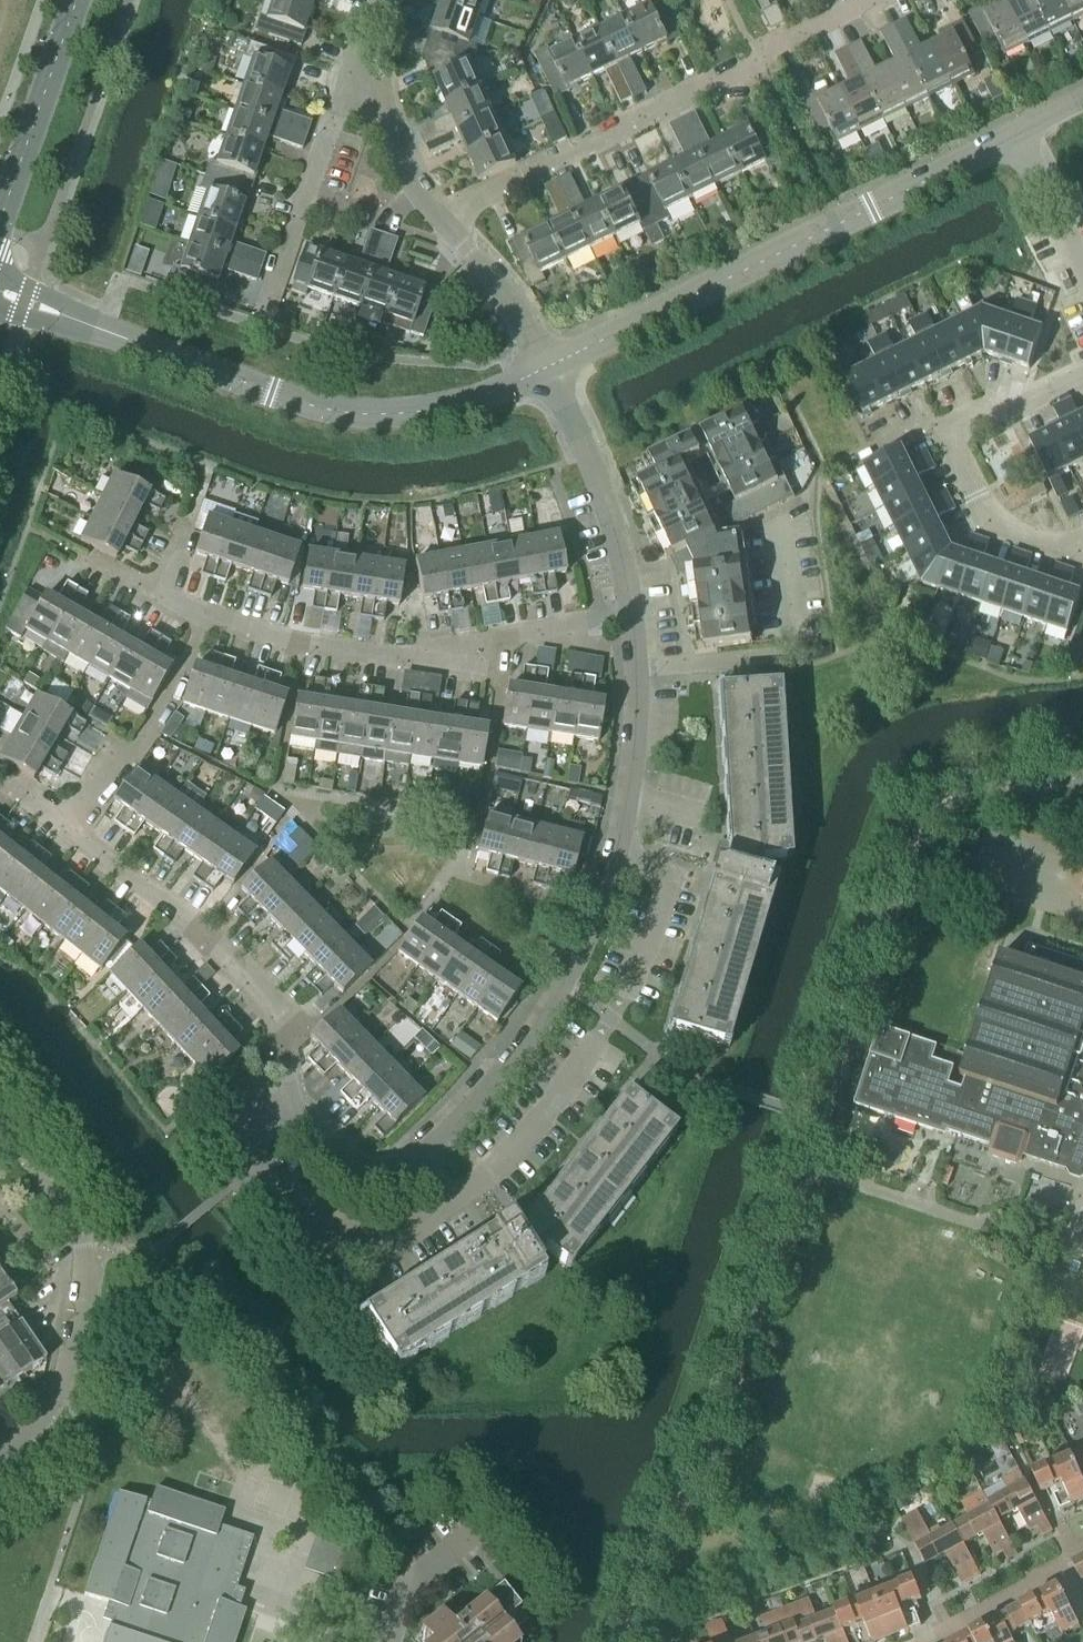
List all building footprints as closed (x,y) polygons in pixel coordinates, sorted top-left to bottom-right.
[(313,7),(292,0),(274,0),(267,21),(260,18),(255,32),(301,48),(306,34),(304,33),(313,7)] [(352,8),(354,0),(328,0),(352,8)] [(487,0),(446,0),(444,7),(480,19),(487,0)] [(643,54),(668,41),(669,44),(682,37),(664,0),(648,0),(651,7),(626,19),(643,54)] [(1052,33),(1036,0),(1017,0),(1009,4),(1029,45),(1052,33)] [(1052,33),(1075,22),(1064,0),(1036,0),(1052,33)] [(1082,18),(1082,0),(1064,0),(1075,22),(1082,18)] [(1009,4),(997,10),(994,3),(970,16),(985,47),(997,41),(1005,57),(1029,45),(1009,4)] [(773,32),(787,24),(778,6),(763,14),(773,32)] [(432,31),(424,56),(478,55),(478,47),(483,49),(492,24),(480,20),(480,19),(444,7),(435,32),(432,31)] [(631,59),(643,54),(626,19),(601,31),(635,99),(648,93),(631,59)] [(933,47),(922,52),(906,21),(895,26),(931,98),(953,87),(933,47)] [(968,61),(978,55),(963,24),(939,36),(942,42),(933,47),(953,87),(975,76),(968,61)] [(908,110),(931,98),(895,26),(880,33),(896,65),(888,69),(908,110)] [(622,105),(635,99),(601,31),(579,42),(576,37),(573,38),(593,78),(606,72),(622,105)] [(570,89),(593,78),(573,38),(570,40),(573,45),(553,55),(550,49),(536,56),(557,99),(571,92),(570,89)] [(888,69),(877,74),(862,43),(850,49),(885,121),(908,110),(888,69)] [(292,75),(297,61),(251,45),(246,59),(253,61),(244,86),(281,99),(289,74),(292,75)] [(862,132),(885,121),(850,49),(836,56),(851,87),(842,91),(862,132)] [(483,90),(472,64),(478,62),(478,55),(424,56),(434,79),(436,78),(448,105),(483,90)] [(276,113),(281,99),(244,86),(235,113),(307,138),(311,125),(276,113)] [(425,145),(494,115),(483,90),(448,105),(453,116),(419,131),(425,145)] [(842,91),(830,97),(827,91),(803,103),(818,134),(830,128),(838,144),(862,132),(842,91)] [(768,171),(782,164),(753,106),(740,113),(748,129),(725,141),(743,176),(765,164),(768,171)] [(302,152),(307,138),(235,113),(226,139),(262,152),(267,139),(302,152)] [(725,141),(712,147),(696,113),(684,119),(718,188),(743,176),(725,141)] [(470,155),(505,140),(494,115),(425,145),(430,157),(464,142),(470,155)] [(555,146),(568,140),(556,115),(543,122),(555,146)] [(692,200),(718,188),(684,119),(671,125),(687,159),(675,165),(692,200)] [(254,177),(262,152),(226,139),(217,165),(210,162),(205,176),(252,192),(257,178),(254,177)] [(505,140),(470,155),(481,181),(516,166),(505,140)] [(668,213),(692,200),(675,165),(651,177),(650,176),(638,182),(659,225),(671,219),(668,213)] [(601,202),(586,209),(570,175),(557,181),(592,250),(618,237),(601,202)] [(246,207),(252,192),(205,176),(200,191),(207,193),(198,219),(235,232),(244,206),(246,207)] [(568,262),(592,250),(557,181),(545,187),(562,221),(551,227),(568,262)] [(623,191),(601,202),(618,237),(640,226),(643,232),(644,232),(653,249),(665,243),(657,226),(659,225),(638,182),(622,190),(623,191)] [(230,245),(235,232),(198,219),(189,245),(262,270),(266,257),(230,245)] [(157,225),(142,220),(139,228),(154,233),(157,225)] [(543,274),(568,262),(551,227),(526,239),(525,238),(512,244),(533,287),(546,280),(543,274)] [(359,308),(383,236),(370,232),(358,266),(345,262),(332,299),(359,308)] [(384,275),(396,241),(383,236),(359,308),(384,317),(397,280),(384,275)] [(257,284),(262,270),(189,245),(181,271),(174,269),(168,284),(215,300),(220,284),(217,283),(221,271),(257,284)] [(319,253),(320,251),(306,246),(290,292),(304,297),(306,290),(332,299),(345,262),(319,253)] [(385,317),(382,326),(409,335),(409,333),(422,338),(437,292),(423,287),(423,289),(397,280),(384,317),(385,317)] [(984,311),(976,315),(969,299),(955,306),(963,322),(950,327),(968,364),(967,364),(969,368),(974,365),(972,362),(987,355),(1000,316),(984,311)] [(1007,366),(1028,304),(1018,301),(1011,320),(1000,316),(987,355),(1006,361),(1005,365),(1007,366)] [(1031,327),(1038,308),(1028,304),(1007,366),(1009,367),(1010,363),(1031,370),(1044,331),(1031,327)] [(950,327),(938,333),(929,315),(919,319),(948,378),(950,377),(949,373),(967,364),(968,364),(950,327)] [(946,379),(948,378),(919,319),(910,324),(919,343),(908,348),(926,385),(945,375),(946,379)] [(908,348),(897,354),(887,335),(878,339),(905,395),(904,395),(906,399),(910,397),(908,393),(926,385),(908,348)] [(885,404),(904,395),(905,395),(878,339),(869,344),(879,363),(867,368),(885,404)] [(867,368),(856,374),(847,355),(837,360),(866,419),(869,417),(867,413),(885,404),(867,368)] [(1081,418),(1072,400),(1064,405),(1082,444),(1082,418),(1081,418)] [(1082,462),(1082,444),(1064,405),(1055,409),(1064,427),(1049,435),(1067,470),(1082,462)] [(751,406),(703,429),(737,501),(726,506),(735,524),(739,524),(795,497),(751,406)] [(684,464),(702,455),(692,435),(644,458),(653,477),(633,486),(668,559),(676,556),(684,571),(687,570),(698,649),(752,642),(739,539),(721,542),(684,464)] [(1060,474),(1067,470),(1049,435),(1034,442),(1032,438),(1030,439),(1058,497),(1069,492),(1060,474)] [(926,451),(908,460),(903,449),(866,467),(876,487),(931,460),(926,451)] [(917,478),(935,469),(931,460),(876,487),(886,507),(923,489),(917,478)] [(159,513),(165,502),(114,476),(103,497),(139,516),(145,506),(159,513)] [(1031,503),(1047,494),(1039,479),(1023,487),(1031,503)] [(946,491),(928,500),(923,489),(886,507),(896,528),(951,501),(946,491)] [(503,513),(498,492),(487,495),(492,516),(503,513)] [(134,526),(139,516),(103,497),(92,518),(143,545),(149,534),(134,526)] [(937,519),(955,510),(951,501),(896,528),(908,552),(949,531),(947,529),(943,531),(937,519)] [(241,572),(253,534),(257,524),(234,516),(231,526),(213,581),(223,584),(229,568),(241,572)] [(137,556),(143,545),(92,518),(80,542),(116,561),(123,548),(137,556)] [(213,581),(231,526),(207,519),(195,557),(206,560),(201,577),(213,581)] [(946,536),(950,534),(949,531),(908,552),(913,563),(898,570),(905,585),(920,578),(924,584),(940,590),(953,551),(946,536)] [(259,596),(276,541),(253,534),(241,572),(251,575),(246,592),(259,596)] [(553,576),(566,574),(558,535),(534,540),(545,596),(557,593),(553,576)] [(960,596),(980,538),(970,535),(964,555),(953,551),(940,590),(960,596)] [(983,561),(989,541),(980,538),(960,596),(981,604),(994,565),(983,561)] [(533,598),(545,596),(534,540),(510,545),(518,583),(530,581),(533,598)] [(288,587),(300,549),(276,541),(259,596),(269,599),(274,582),(288,587)] [(506,586),(518,583),(510,545),(487,549),(497,605),(510,603),(506,586)] [(486,607),(497,605),(487,549),(463,554),(471,593),(483,590),(486,607)] [(1002,611),(1022,553),(1012,549),(1006,569),(994,565),(981,604),(1002,611)] [(324,613),(333,556),(309,552),(302,592),(315,594),(312,611),(324,613)] [(1025,575),(1032,556),(1022,553),(1002,611),(1024,618),(1037,579),(1025,575)] [(459,595),(471,593),(463,554),(439,558),(450,614),(463,612),(459,595)] [(350,600),(357,560),(333,556),(324,613),(335,614),(338,598),(350,600)] [(437,617),(450,614),(439,558),(415,563),(423,602),(434,600),(437,617)] [(371,620),(380,564),(357,560),(350,600),(361,601),(358,618),(371,620)] [(398,608),(405,568),(380,564),(371,620),(382,622),(385,605),(398,608)] [(1046,625),(1065,567),(1055,564),(1049,583),(1037,579),(1024,618),(1046,625)] [(1069,590),(1075,571),(1065,567),(1046,625),(1069,633),(1082,595),(1069,590)] [(46,644),(76,592),(66,586),(55,604),(44,598),(43,600),(27,592),(5,631),(20,640),(25,632),(46,644)] [(67,656),(86,621),(77,616),(87,598),(76,592),(46,644),(41,652),(62,664),(67,656)] [(88,668),(118,615),(108,610),(98,628),(86,621),(67,656),(88,668)] [(109,679),(128,645),(119,640),(129,622),(118,615),(88,668),(109,679)] [(130,691),(159,639),(150,633),(140,651),(128,645),(109,679),(130,691)] [(130,691),(125,700),(147,713),(171,669),(161,663),(171,645),(159,639),(130,691)] [(205,713),(223,659),(212,655),(206,671),(194,667),(181,706),(205,713)] [(229,679),(234,663),(223,659),(205,713),(228,721),(240,682),(229,679)] [(525,731),(535,671),(523,669),(520,690),(507,688),(501,728),(525,731)] [(251,728),(268,674),(258,670),(252,686),(240,682),(228,721),(251,728)] [(544,694),(547,672),(535,671),(525,731),(549,735),(555,696),(544,694)] [(275,736),(287,698),(275,694),(280,677),(268,674),(251,728),(275,736)] [(573,739),(583,678),(570,676),(567,698),(555,696),(549,735),(573,739)] [(592,702),(595,680),(583,678),(573,739),(598,743),(604,704),(592,702)] [(313,744),(322,683),(310,681),(307,702),(295,700),(289,740),(313,744)] [(336,756),(343,707),(332,706),(335,685),(322,683),(313,744),(312,752),(336,756)] [(760,862),(783,861),(774,688),(724,690),(733,853),(718,854),(708,887),(714,889),(672,1034),(720,1049),(769,881),(756,877),(760,862)] [(360,759),(370,690),(359,689),(356,709),(343,707),(336,756),(360,759)] [(384,763),(391,715),(379,713),(382,692),(370,690),(360,759),(384,763)] [(409,759),(418,698),(406,696),(403,716),(391,715),(384,763),(409,767),(410,759),(409,759)] [(79,737),(85,726),(36,698),(24,719),(58,738),(64,728),(79,737)] [(433,762),(439,722),(427,720),(430,700),(418,698),(409,759),(410,759),(433,762)] [(456,766),(465,705),(454,703),(451,724),(439,722),(433,762),(432,771),(455,774),(456,766)] [(465,705),(456,766),(481,769),(487,729),(475,727),(478,707),(465,705)] [(52,749),(58,738),(24,719),(12,740),(61,768),(67,758),(52,749)] [(61,768),(12,740),(0,760),(34,780),(40,770),(55,778),(61,768)] [(124,831),(156,784),(136,770),(113,803),(123,810),(114,824),(124,831)] [(493,775),(492,783),(509,788),(508,793),(518,796),(519,790),(521,781),(495,776),(493,775)] [(153,831),(176,798),(156,784),(124,831),(134,838),(143,824),(153,831)] [(163,858),(196,812),(176,798),(153,831),(163,837),(153,851),(163,858)] [(192,858),(215,825),(196,812),(163,858),(173,865),(182,851),(192,858)] [(497,876),(511,822),(487,815),(477,853),(489,856),(485,873),(497,876)] [(524,866),(534,828),(511,822),(497,876),(508,879),(512,862),(524,866)] [(13,830),(4,823),(0,828),(0,866),(12,851),(2,844),(13,830)] [(202,886),(235,839),(215,825),(192,858),(202,865),(192,879),(202,886)] [(543,888),(557,834),(534,828),(524,866),(535,868),(531,885),(543,888)] [(572,878),(582,840),(557,834),(543,888),(555,891),(559,875),(572,878)] [(232,886),(255,853),(235,839),(202,886),(212,893),(222,879),(232,886)] [(305,843),(289,859),(299,869),(318,850),(308,840),(305,843)] [(41,852),(32,844),(21,858),(12,851),(0,866),(0,892),(7,897),(41,852)] [(40,873),(51,860),(41,852),(7,897),(25,911),(49,881),(40,873)] [(245,921),(285,881),(268,864),(240,891),(249,900),(236,912),(245,921)] [(44,926),(79,882),(70,874),(59,888),(49,881),(25,911),(44,926)] [(274,926),(302,899),(285,881),(245,921),(254,930),(266,918),(274,926)] [(78,903),(89,889),(79,882),(44,926),(63,941),(87,910),(78,903)] [(279,955),(319,916),(302,899),(274,926),(282,934),(270,946),(279,955)] [(82,956),(116,911),(108,904),(97,918),(87,910),(63,941),(82,956)] [(382,919),(373,909),(364,917),(374,927),(382,919)] [(116,933),(127,919),(116,911),(82,956),(101,971),(125,940),(116,933)] [(417,968),(450,921),(440,914),(430,928),(420,921),(397,954),(417,968)] [(308,960),(336,933),(319,916),(279,955),(288,965),(300,952),(308,960)] [(450,942),(460,928),(450,921),(417,968),(437,982),(460,949),(450,942)] [(312,990),(353,950),(336,933),(308,960),(316,969),(304,981),(312,990)] [(457,996),(489,949),(479,942),(469,956),(460,949),(437,982),(457,996)] [(126,993),(167,954),(159,945),(147,957),(138,947),(109,974),(126,993)] [(1029,945),(1023,962),(1001,954),(961,1075),(965,1076),(961,1089),(949,1085),(955,1068),(933,1061),(937,1047),(879,1028),(854,1105),(933,1131),(934,1128),(990,1146),(989,1149),(992,1156),(1015,1164),(1021,1160),(1022,1156),(1075,1174),(1082,1151),(1082,963),(1029,945)] [(489,970),(499,956),(489,949),(457,996),(476,1009),(499,977),(489,970)] [(342,995),(370,968),(353,950),(312,990),(320,998),(333,986),(342,995)] [(163,974),(175,963),(167,954),(126,993),(142,1010),(171,983),(163,974)] [(496,1023),(529,977),(519,970),(509,984),(499,977),(476,1009),(496,1023)] [(158,1028),(200,990),(192,981),(180,992),(171,983),(142,1010),(158,1028)] [(196,1010),(208,999),(200,990),(158,1028),(175,1046),(204,1019),(196,1010)] [(314,1068),(355,1029),(338,1011),(309,1039),(318,1048),(306,1059),(314,1068)] [(191,1064),(233,1025),(224,1016),(212,1028),(204,1019),(175,1046),(191,1064)] [(228,1045),(241,1034),(233,1025),(191,1064),(208,1082),(237,1055),(228,1045)] [(343,1074),(372,1046),(355,1029),(314,1068),(323,1077),(335,1065),(343,1074)] [(348,1103),(388,1064),(372,1046),(343,1074),(351,1082),(339,1094),(348,1103)] [(376,1109),(405,1081),(388,1064),(348,1103),(356,1112),(368,1100),(376,1109)] [(382,1138),(422,1099),(405,1081),(376,1109),(385,1117),(373,1129),(382,1138)] [(564,1267),(670,1131),(633,1102),(631,1100),(531,1228),(520,1219),(489,1239),(492,1243),(366,1324),(392,1366),(539,1273),(531,1261),(545,1252),(564,1267)] [(7,1303),(16,1297),(3,1277),(0,1279),(0,1324),(15,1314),(7,1303)] [(23,1325),(0,1340),(0,1377),(7,1386),(46,1359),(23,1325)] [(1072,1458),(1082,1484),(1082,1453),(1072,1458)] [(1033,1475),(1041,1494),(1046,1491),(1055,1512),(1060,1510),(1060,1511),(1082,1501),(1082,1484),(1072,1458),(1033,1475)] [(1008,1493),(989,1504),(999,1521),(1018,1511),(1029,1531),(1036,1527),(1039,1533),(1041,1537),(1042,1537),(1052,1531),(1044,1517),(1020,1473),(1020,1472),(1002,1482),(1003,1484),(1008,1493)] [(83,1596),(110,1605),(116,1607),(115,1607),(108,1629),(104,1641),(233,1641),(243,1612),(245,1613),(245,1611),(230,1606),(253,1539),(238,1534),(220,1528),(219,1527),(220,1526),(224,1512),(223,1512),(222,1513),(190,1503),(191,1501),(189,1501),(188,1502),(156,1491),(157,1489),(155,1489),(150,1504),(118,1493),(117,1495),(119,1496),(108,1528),(107,1527),(107,1529),(108,1529),(97,1561),(95,1561),(83,1596)] [(970,1519),(954,1528),(964,1546),(983,1535),(992,1551),(994,1555),(999,1553),(1001,1551),(1005,1557),(1007,1561),(1017,1555),(1015,1551),(1011,1544),(999,1521),(989,1504),(983,1494),(983,1493),(962,1505),(970,1519)] [(902,1521),(901,1522),(911,1540),(912,1541),(915,1546),(926,1566),(942,1557),(946,1555),(953,1568),(957,1576),(957,1577),(962,1585),(980,1575),(974,1564),(964,1546),(954,1528),(942,1534),(940,1529),(929,1534),(918,1513),(902,1521)] [(1072,1566),(1082,1587),(1082,1560),(1072,1566)] [(908,1584),(874,1598),(890,1638),(908,1631),(921,1626),(920,1625),(924,1624),(925,1624),(924,1623),(920,1613),(916,1603),(917,1602),(922,1601),(920,1596),(916,1585),(914,1582),(909,1584),(908,1584)] [(1026,1605),(1020,1608),(1032,1630),(1037,1639),(1058,1627),(1062,1635),(1066,1633),(1077,1627),(1079,1626),(1060,1591),(1059,1589),(1058,1588),(1056,1589),(1043,1596),(1039,1598),(1032,1602),(1026,1605)] [(420,1631),(428,1641),(516,1641),(513,1638),(529,1624),(501,1589),(453,1628),(442,1614),(420,1631)] [(836,1613),(846,1638),(850,1636),(852,1641),(880,1641),(890,1638),(874,1598),(840,1611),(836,1613)] [(788,1609),(794,1625),(795,1624),(802,1641),(817,1641),(824,1639),(825,1641),(847,1641),(846,1638),(836,1613),(818,1620),(810,1600),(788,1609)] [(984,1628),(992,1641),(1013,1641),(1010,1637),(1017,1633),(1018,1635),(1020,1633),(1022,1636),(1032,1630),(1020,1608),(1013,1612),(1007,1615),(1000,1619),(984,1628)] [(755,1640),(756,1641),(802,1641),(795,1624),(794,1625),(788,1609),(761,1620),(767,1635),(755,1640)] [(705,1628),(711,1641),(731,1641),(723,1621),(705,1628)] [(984,1628),(973,1634),(965,1638),(961,1640),(958,1641),(992,1641),(984,1628)]
